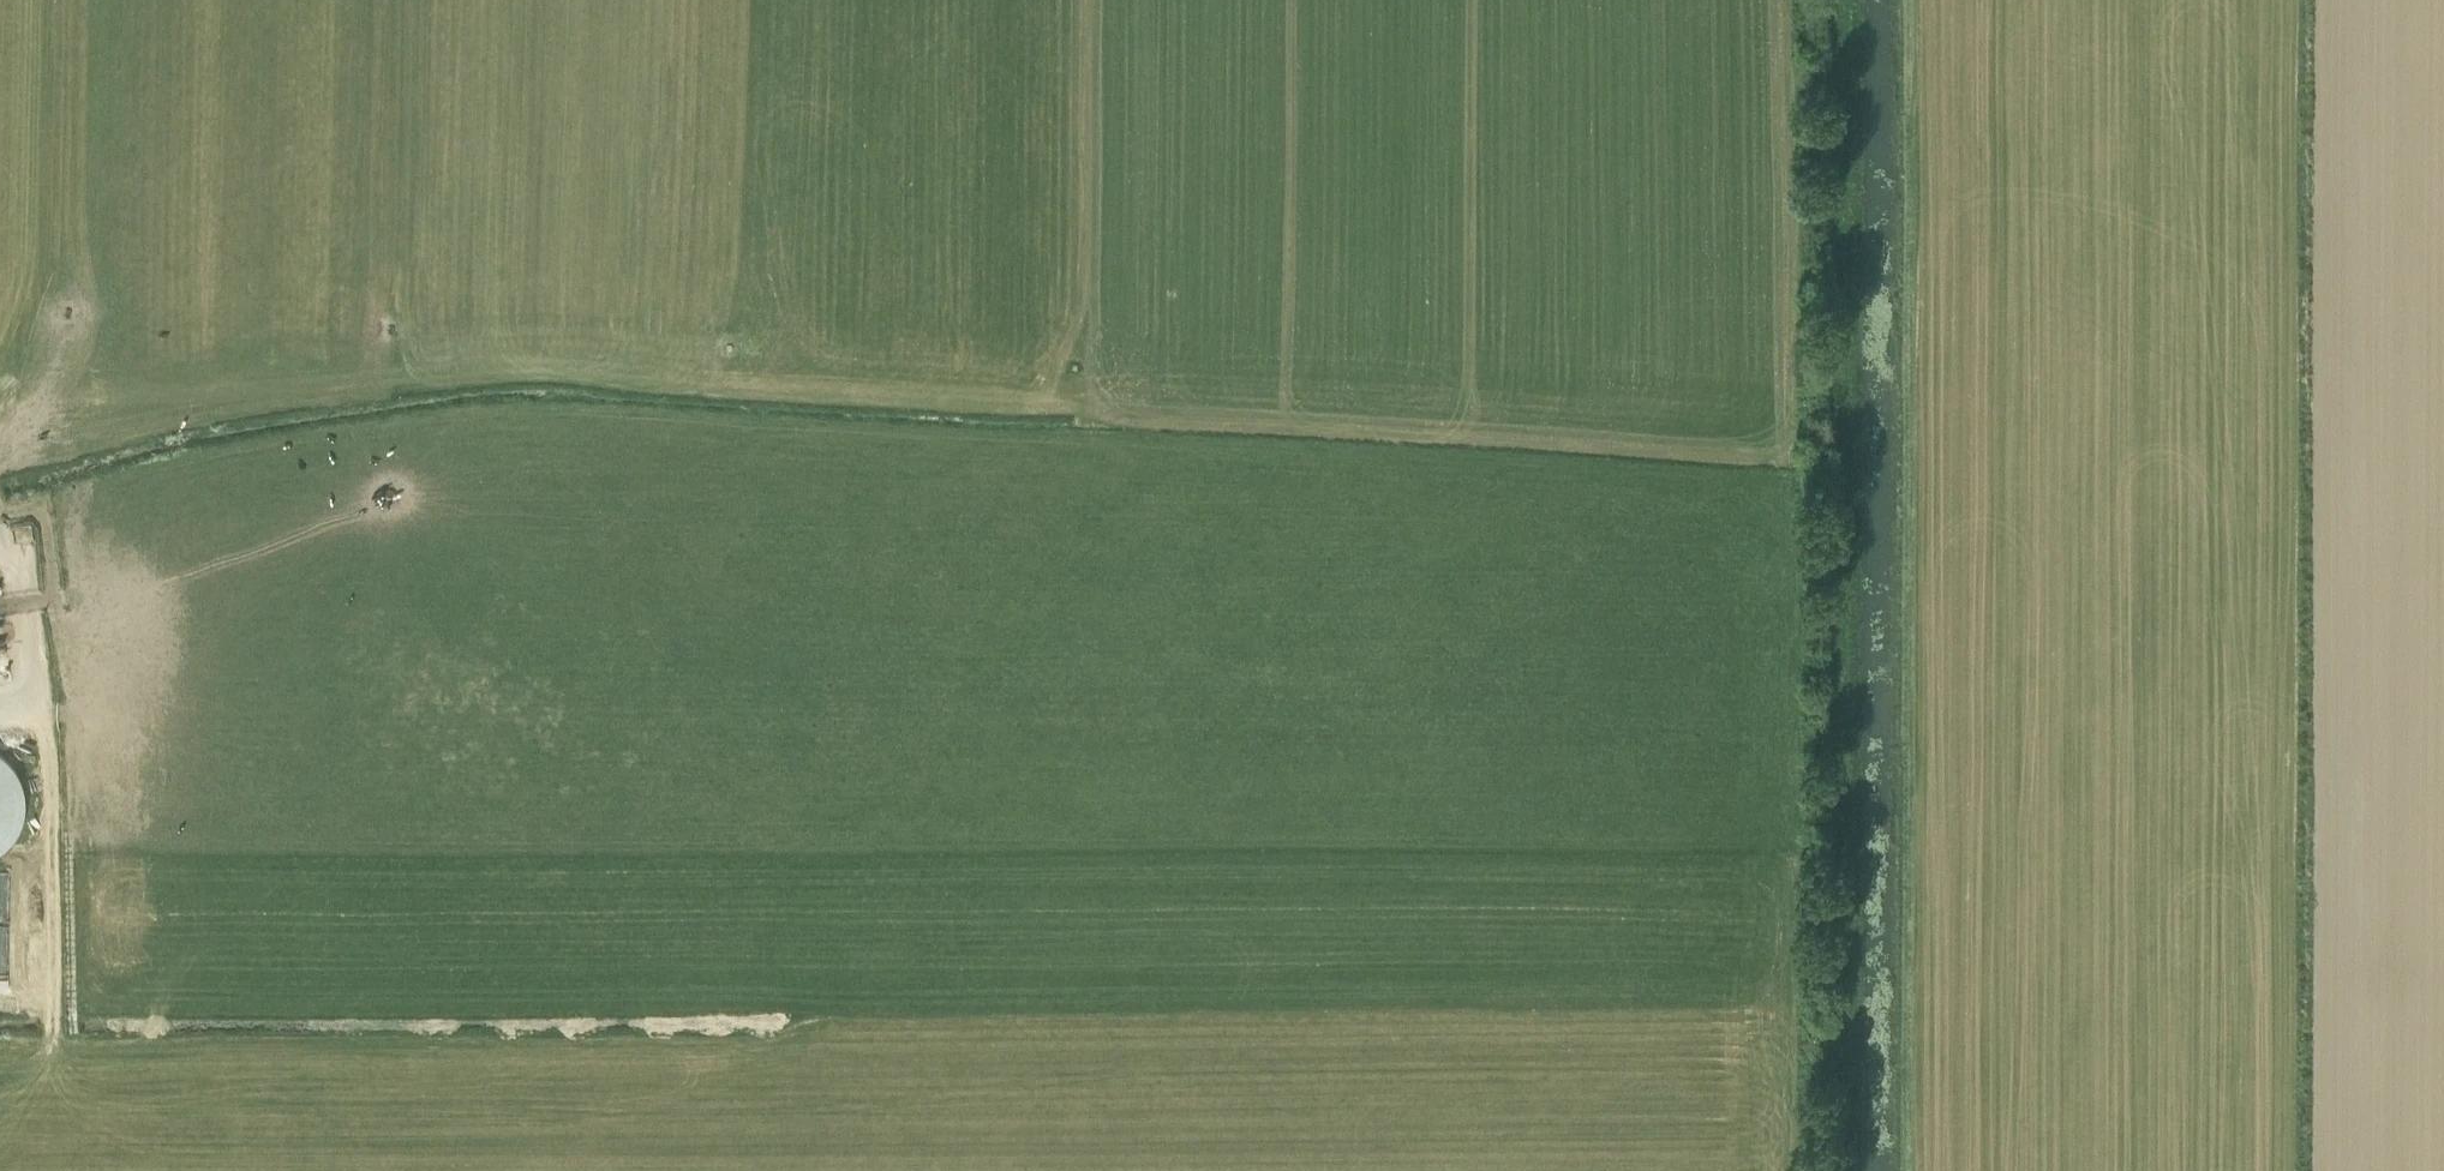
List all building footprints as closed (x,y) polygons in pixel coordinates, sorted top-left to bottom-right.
[(25,803),(24,797),(23,790),(22,784),(19,778),(16,773),(13,767),(9,762),(4,758),(0,754),(0,852),(4,848),(9,844),(13,839),(16,834),(19,828),(22,822),(23,816),(24,809),(25,803)]
